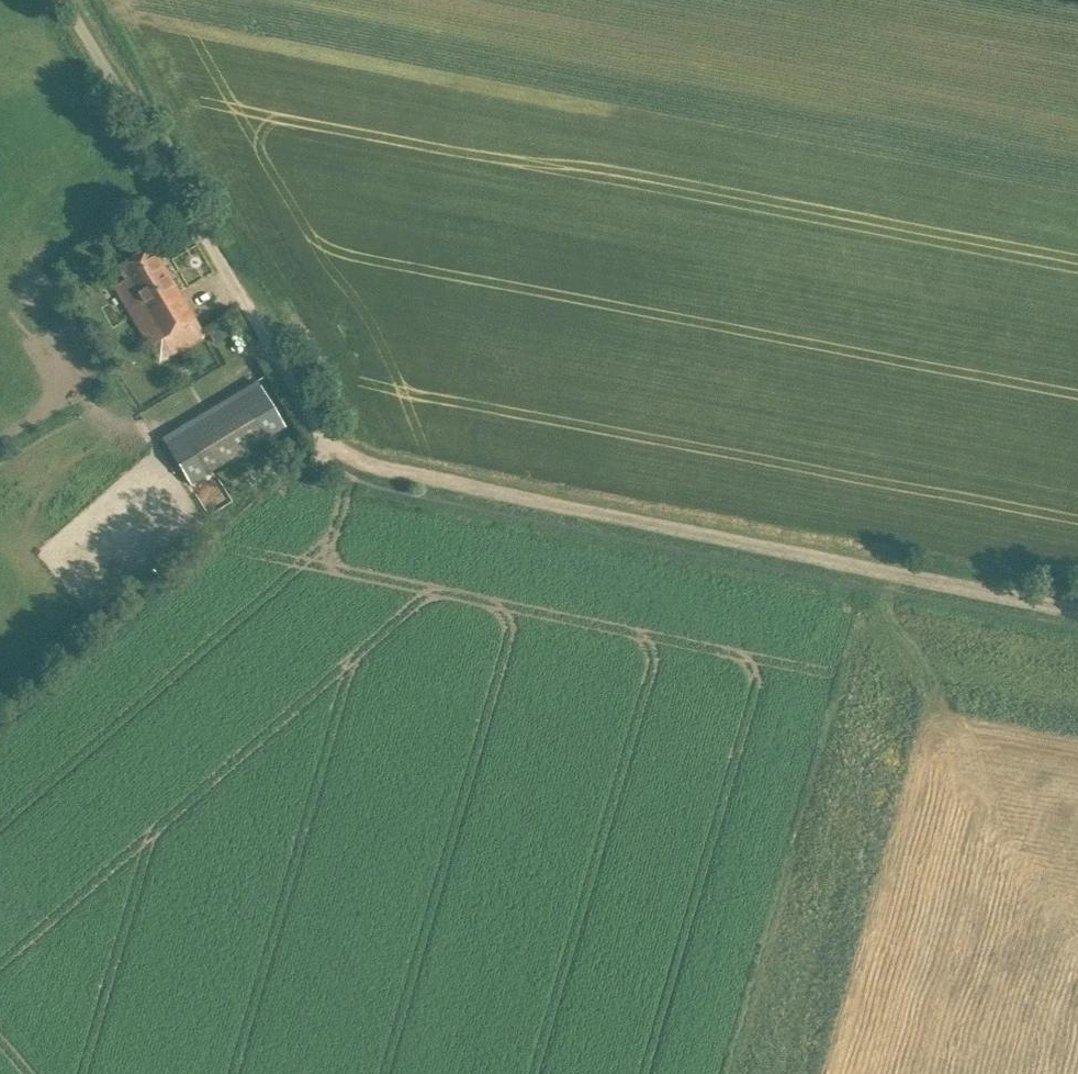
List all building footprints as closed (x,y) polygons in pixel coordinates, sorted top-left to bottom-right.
[(118,267),(126,280),(115,287),(150,346),(166,336),(176,351),(185,347),(204,335),(151,248),(132,259),(118,267)] [(187,444),(206,475),(266,438),(248,408),(187,444)]
